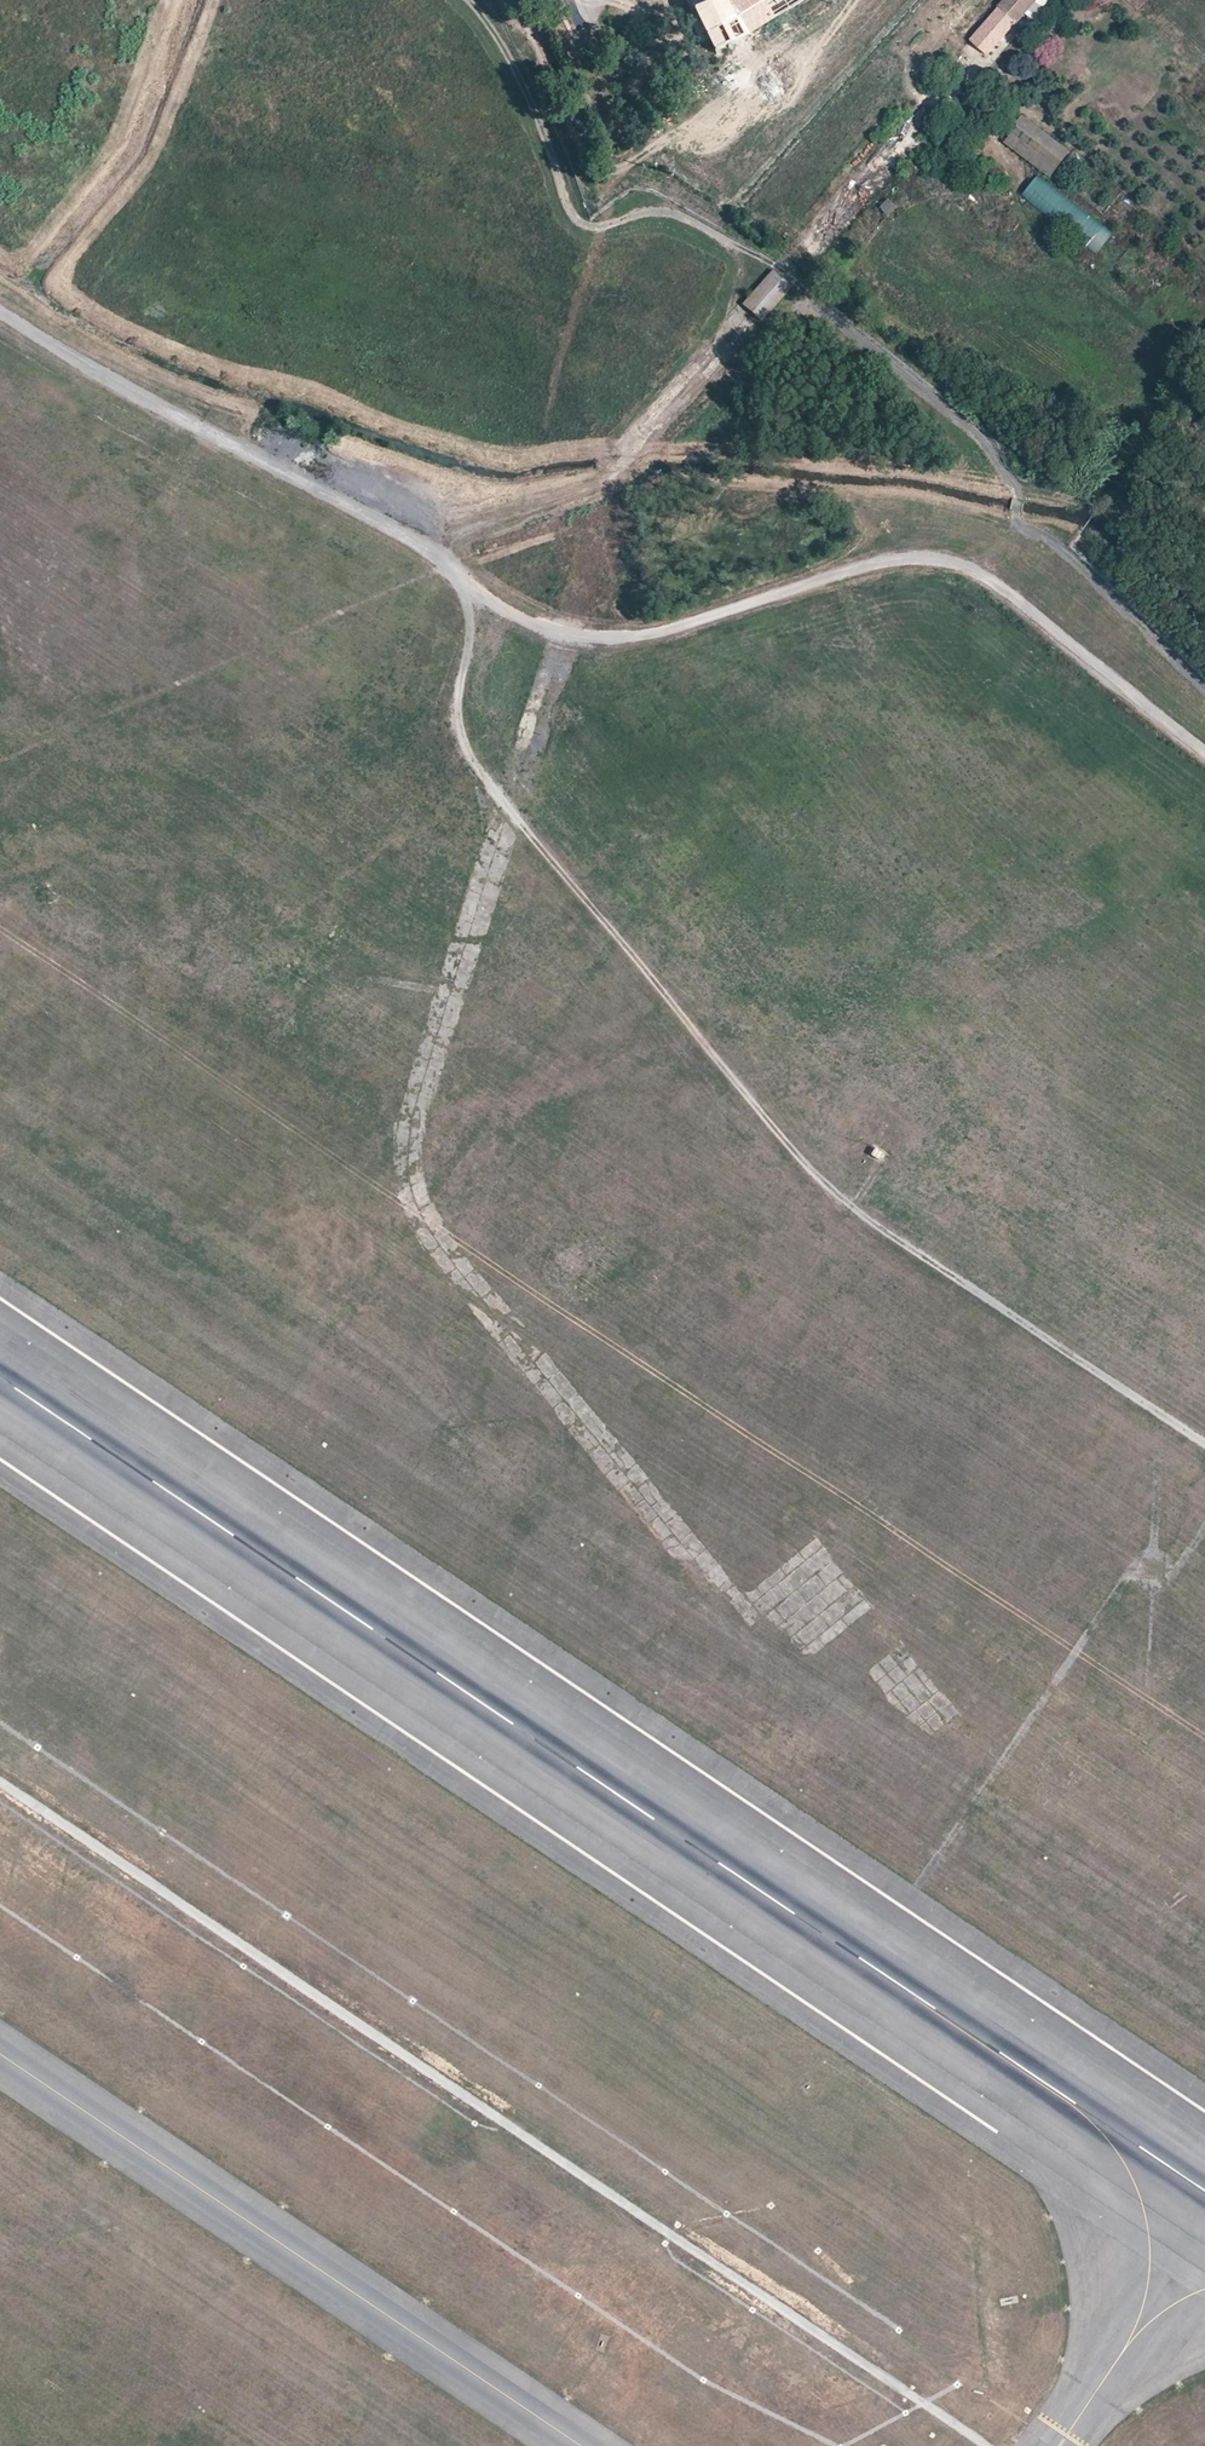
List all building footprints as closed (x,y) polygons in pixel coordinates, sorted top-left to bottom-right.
[(717,47),(731,39),(746,31),(756,26),(764,21),(775,14),(767,0),(704,0),(696,4),(717,47)] [(971,38),(987,53),(1033,0),(1004,0),(971,38)] [(1017,124),(1044,146),(1053,135),(1027,113),(1017,124)] [(1038,175),(1022,196),(1097,254),(1113,233),(1038,175)] [(880,208),(891,215),(899,204),(888,197),(880,208)] [(774,268),(743,302),(762,318),(792,284),(774,268)]
